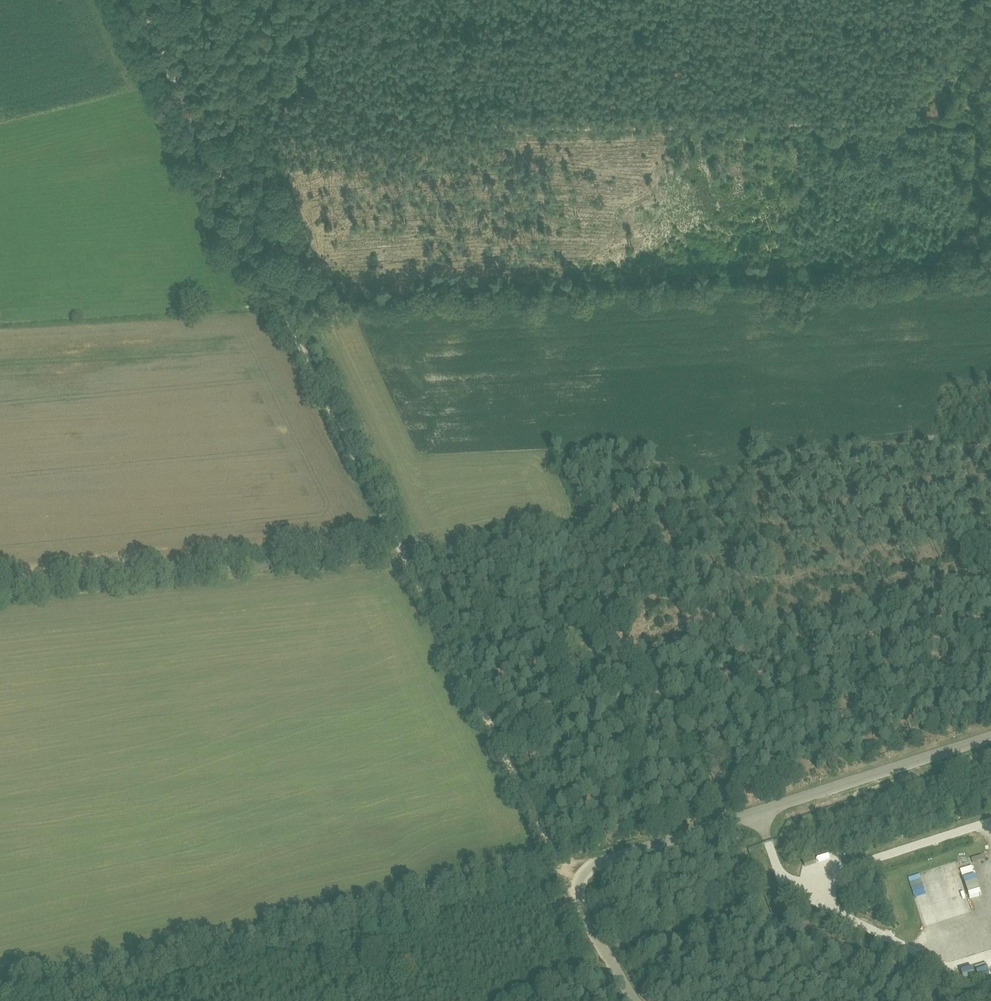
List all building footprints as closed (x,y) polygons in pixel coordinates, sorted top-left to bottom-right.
[(968,901),(963,886),(957,888),(963,903),(968,901)]
